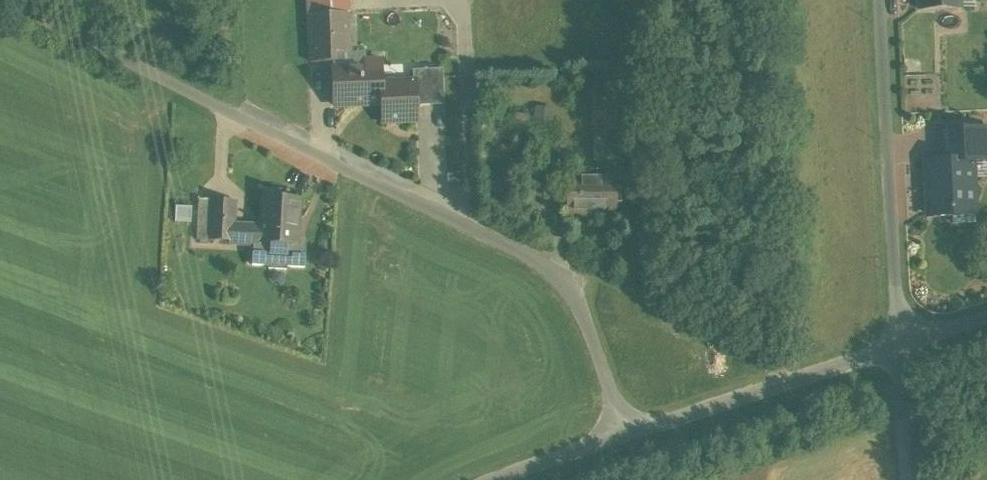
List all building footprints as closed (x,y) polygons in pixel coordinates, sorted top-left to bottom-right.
[(309,15),(348,13),(347,0),(308,0),(309,15)] [(920,10),(960,8),(959,0),(919,0),(920,10)] [(348,13),(309,15),(311,62),(334,61),(333,53),(350,52),(349,13),(348,13)] [(366,67),(333,68),(335,106),(383,104),(382,84),(381,60),(366,60),(366,67)] [(443,68),(413,70),(413,82),(416,82),(417,106),(445,105),(443,68)] [(413,82),(382,84),(383,104),(383,122),(417,120),(417,106),(416,82),(413,82)] [(612,97),(593,98),(594,161),(615,161),(614,112),(613,112),(612,97)] [(540,105),(540,119),(558,118),(558,104),(540,105)] [(943,144),(943,145),(943,161),(970,160),(970,161),(986,160),(986,142),(943,144)] [(943,161),(927,161),(931,216),(952,215),(952,210),(954,210),(954,204),(972,203),(970,161),(970,160),(943,161)] [(616,177),(567,177),(567,214),(616,214),(616,177)] [(282,190),(263,189),(263,197),(261,226),(255,226),(254,226),(254,245),(253,265),(269,266),(269,269),(286,270),(287,267),(305,268),(306,245),(298,245),(301,199),(282,198),(282,190)] [(212,199),(200,199),(198,239),(210,240),(212,199)] [(236,201),(212,199),(210,240),(234,241),(234,244),(254,245),(254,226),(235,225),(236,201)] [(972,203),(954,204),(954,210),(952,210),(952,215),(953,221),(954,223),(974,222),(976,220),(975,203),(972,203)]
